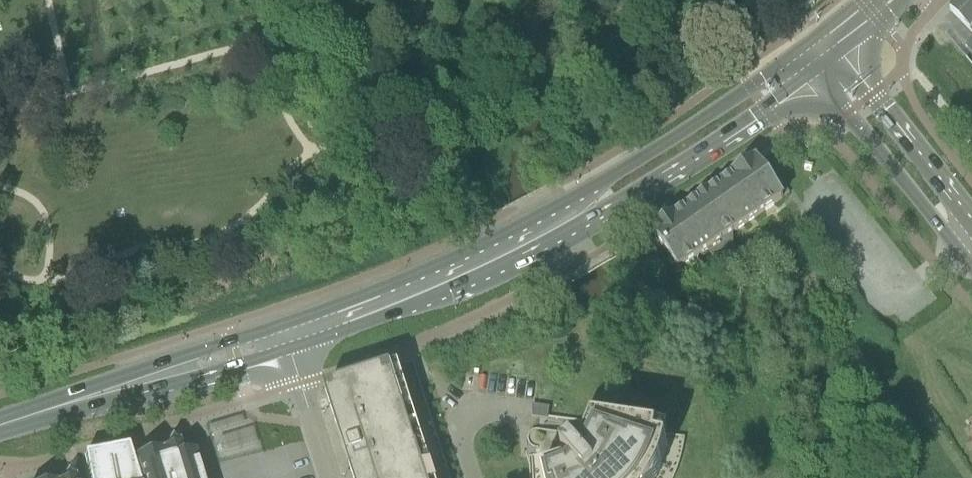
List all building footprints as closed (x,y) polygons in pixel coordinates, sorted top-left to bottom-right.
[(795,1),(796,1),(805,12),(818,1),(819,2),(821,0),(794,0),(795,1)] [(950,11),(971,34),(971,0),(961,0),(950,11)] [(658,230),(654,233),(680,271),(685,268),(690,269),(697,264),(698,258),(707,252),(714,261),(729,259),(727,238),(782,200),(756,162),(672,221),(666,220),(659,224),(658,230)] [(392,370),(391,370),(325,391),(353,477),(450,477),(414,365),(392,370)] [(548,409),(533,407),(533,418),(546,419),(548,409)] [(588,439),(583,452),(584,453),(579,457),(573,450),(563,459),(570,466),(564,470),(555,474),(554,472),(536,477),(673,477),(675,473),(677,469),(679,464),(680,459),(681,453),(683,448),(684,443),(684,438),(594,425),(588,439)] [(198,470),(194,454),(183,457),(179,443),(171,439),(166,447),(167,450),(137,460),(132,461),(132,462),(131,462),(130,458),(127,449),(83,457),(85,467),(87,477),(201,477),(198,470)]
